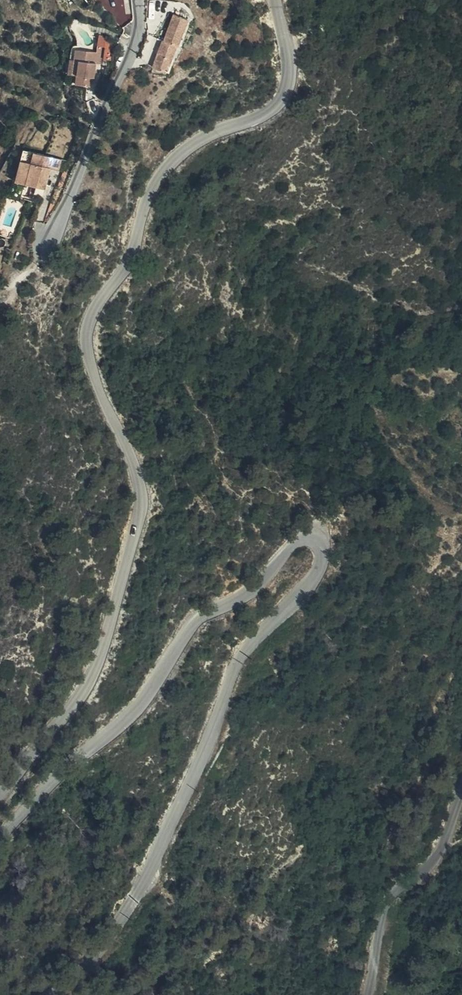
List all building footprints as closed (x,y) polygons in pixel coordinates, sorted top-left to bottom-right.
[(175,6),(165,32),(176,36),(180,23),(184,24),(189,11),(175,6)] [(164,32),(155,58),(165,62),(170,49),(173,50),(178,37),(176,36),(165,32),(164,32)] [(76,69),(76,80),(90,80),(90,74),(94,74),(94,55),(103,55),(103,38),(95,38),(95,43),(71,43),(71,69),(76,69)] [(57,163),(59,149),(16,144),(14,179),(44,183),(47,162),(57,163)]
